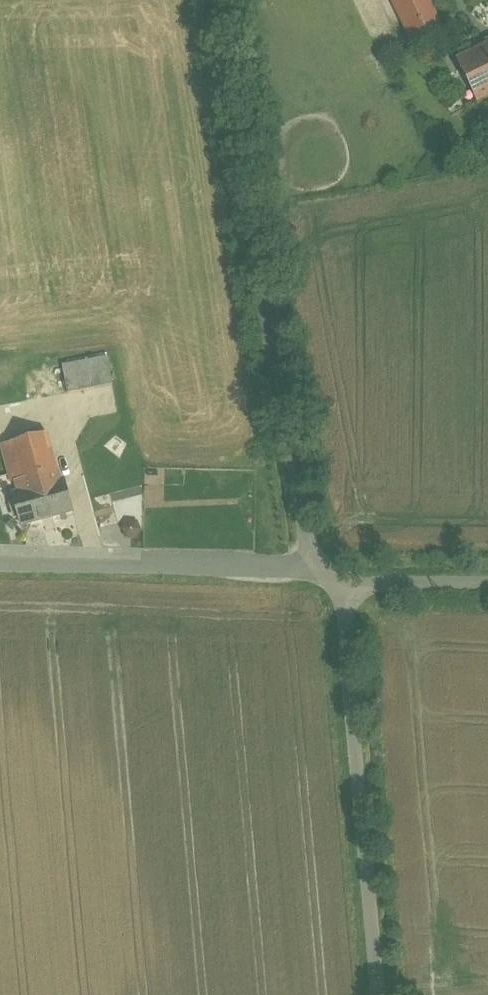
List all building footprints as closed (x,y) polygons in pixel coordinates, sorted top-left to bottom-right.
[(429,0),(394,0),(415,44),(444,30),(429,0)] [(458,58),(479,102),(487,97),(487,43),(458,58)] [(108,358),(63,366),(65,374),(68,394),(113,385),(108,358)] [(65,374),(40,379),(44,398),(68,394),(65,374)] [(0,396),(0,412),(14,411),(12,395),(0,396)] [(48,433),(2,445),(12,483),(18,481),(58,469),(48,433)] [(105,433),(84,439),(87,450),(90,461),(111,455),(108,443),(107,443),(105,433)] [(58,469),(18,481),(22,493),(13,495),(21,524),(73,510),(65,481),(61,482),(58,469)] [(137,522),(128,521),(123,528),(127,536),(136,537),(141,530),(137,522)]
